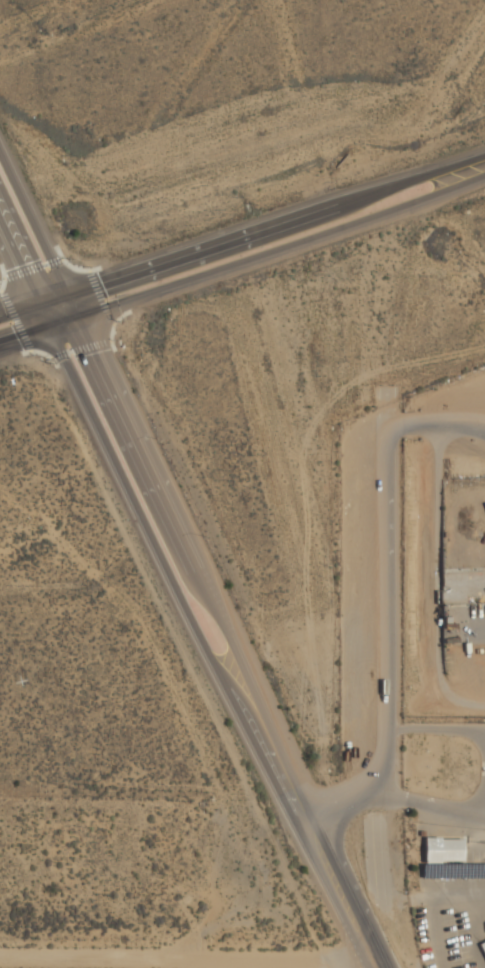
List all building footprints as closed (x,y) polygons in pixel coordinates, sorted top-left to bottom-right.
[(463,862),(462,838),(424,838),(424,862),(463,862)]
